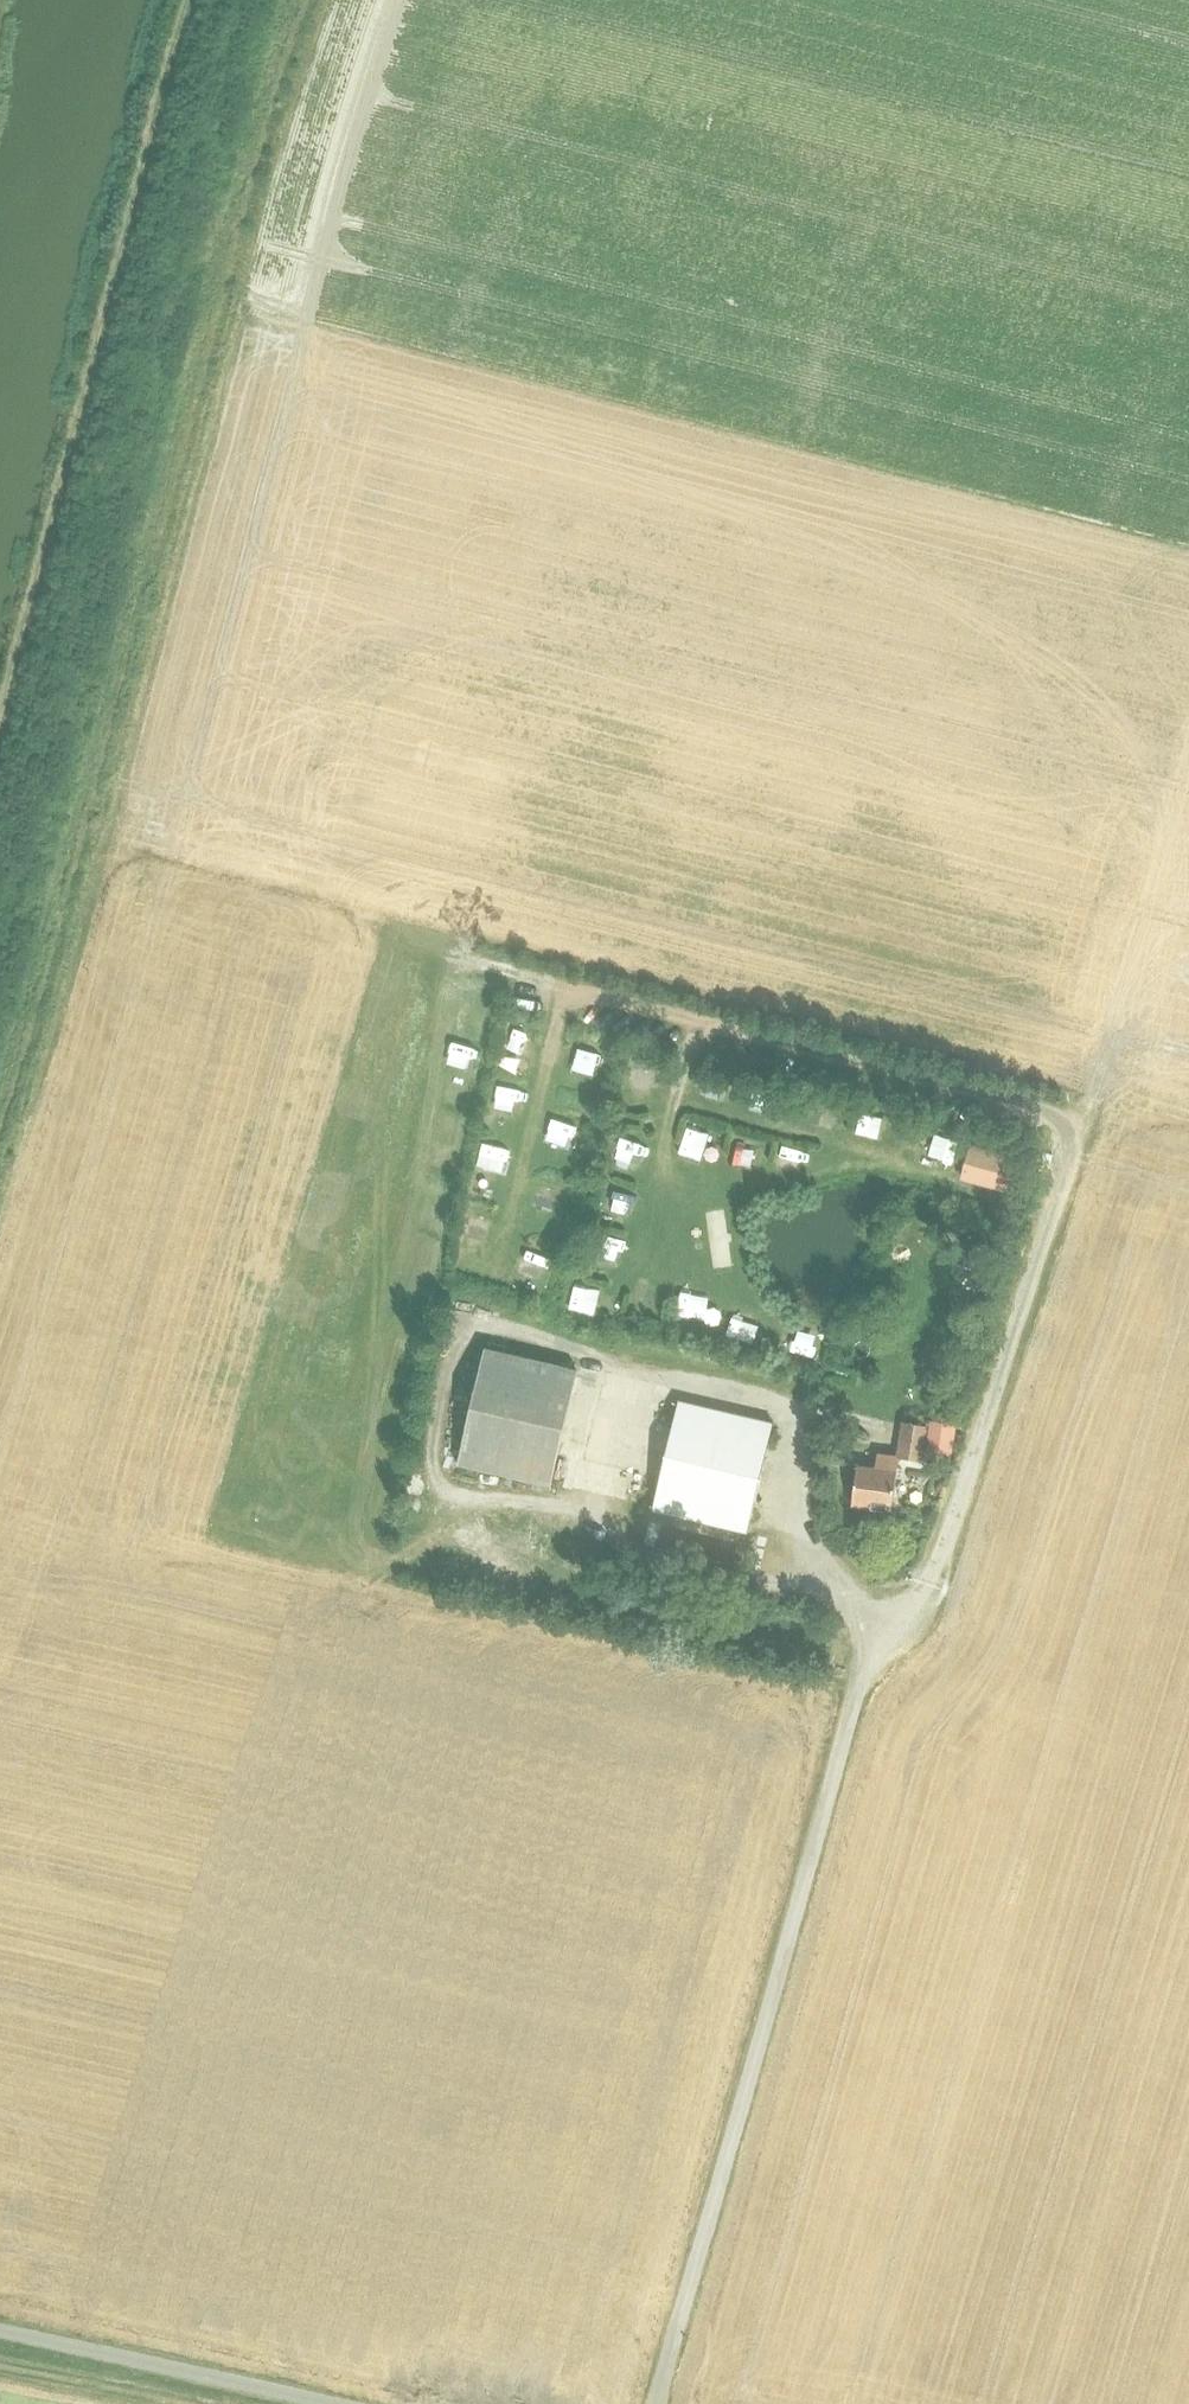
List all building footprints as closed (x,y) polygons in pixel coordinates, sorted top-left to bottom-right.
[(1006,1191),(1015,1158),(969,1145),(961,1179),(1006,1191)] [(957,1249),(952,1265),(971,1271),(977,1256),(957,1249)] [(457,1463),(550,1485),(577,1369),(484,1347),(457,1463)] [(773,1423),(677,1400),(651,1508),(747,1532),(773,1423)] [(898,1455),(897,1457),(919,1460),(925,1422),(901,1419),(896,1455),(898,1455)] [(928,1419),(924,1449),(950,1453),(955,1422),(928,1419)] [(856,1464),(851,1504),(890,1509),(897,1457),(898,1455),(896,1455),(877,1452),(875,1467),(856,1464)]
